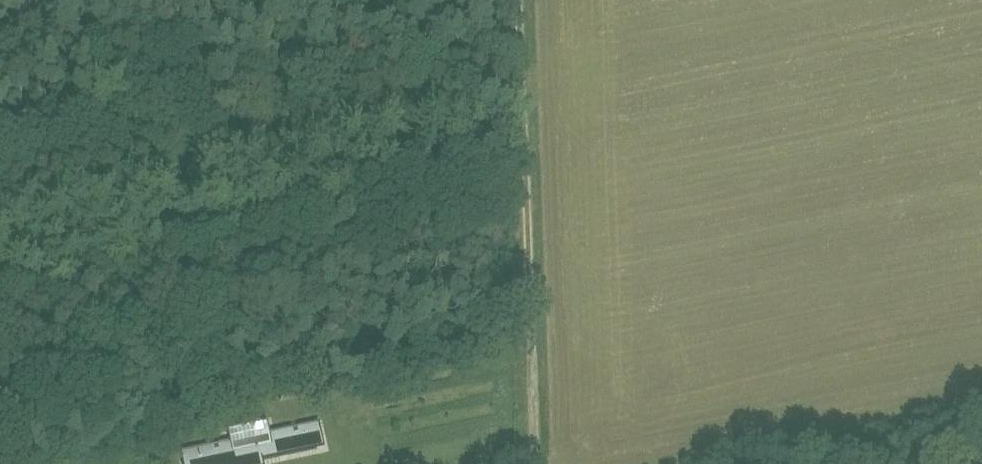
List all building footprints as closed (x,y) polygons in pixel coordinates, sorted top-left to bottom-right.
[(260,461),(317,449),(314,434),(318,433),(319,435),(320,435),(318,423),(268,433),(266,424),(230,432),(232,441),(182,452),(185,463),(238,463),(237,461),(240,460),(238,451),(257,447),(260,461)]
